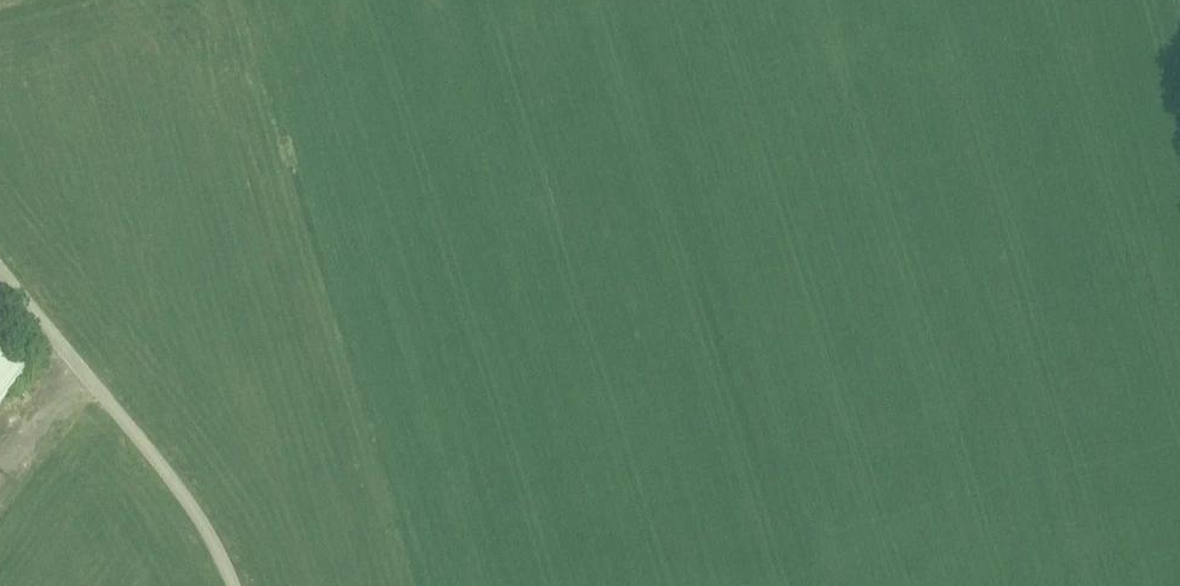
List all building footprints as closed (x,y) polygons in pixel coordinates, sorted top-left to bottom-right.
[(28,367),(0,345),(0,404),(28,367)]
